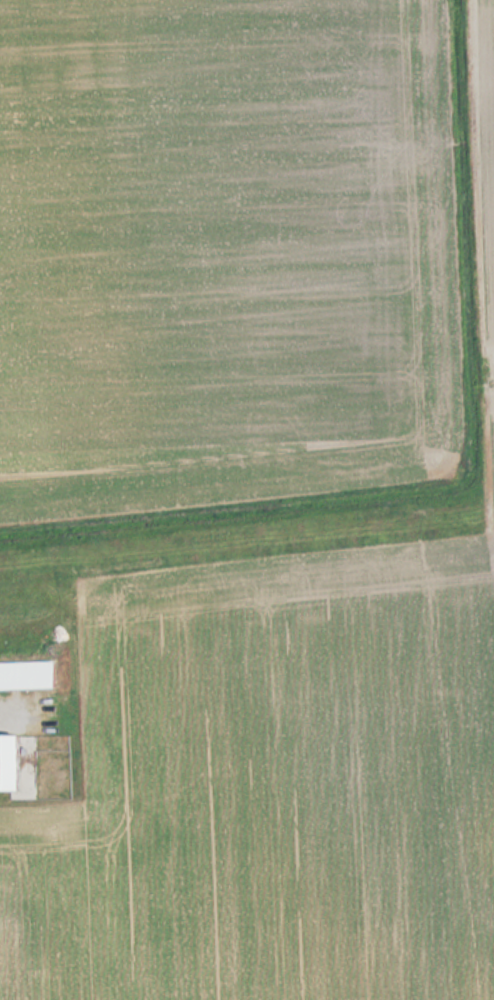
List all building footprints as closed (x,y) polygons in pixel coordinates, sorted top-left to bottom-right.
[(53,661),(0,662),(0,689),(54,689),(53,661)] [(0,733),(0,790),(18,790),(18,733),(0,733)]
